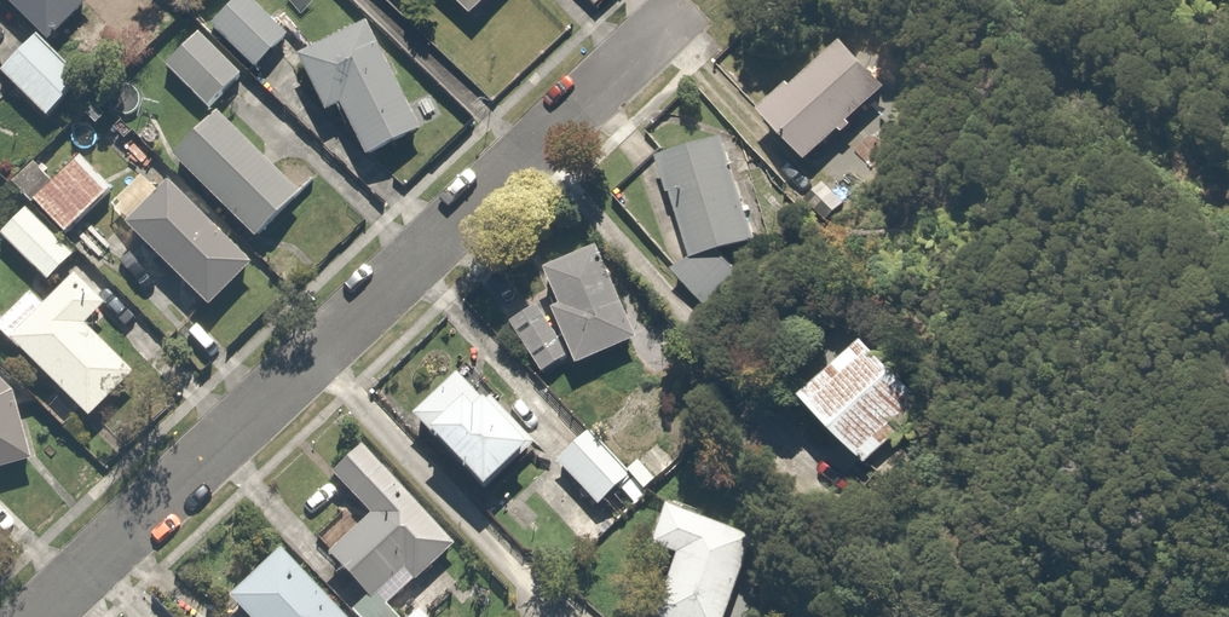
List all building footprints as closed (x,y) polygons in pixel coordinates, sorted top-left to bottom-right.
[(15,12),(28,0),(4,0),(15,12)] [(126,35),(157,0),(86,0),(126,35)] [(249,70),(283,32),(248,0),(221,0),(199,25),(242,63),(249,70)] [(483,0),(452,0),(467,15),(483,0)] [(363,21),(290,58),(321,118),(337,109),(361,156),(417,127),(363,21)] [(242,63),(199,25),(160,68),(203,106),(242,63)] [(0,71),(0,79),(43,119),(82,77),(35,33),(0,71)] [(802,160),(887,93),(842,36),(757,103),(802,160)] [(211,110),(165,158),(251,238),(296,190),(211,110)] [(749,243),(718,138),(657,156),(684,251),(668,267),(712,311),(747,276),(722,251),(749,243)] [(254,264),(165,179),(156,188),(141,174),(109,207),(124,221),(120,226),(208,311),(254,264)] [(0,232),(0,240),(48,287),(76,258),(24,207),(0,232)] [(598,245),(541,262),(553,303),(512,316),(530,376),(628,346),(598,245)] [(71,271),(43,304),(34,296),(0,336),(0,338),(92,418),(134,370),(86,328),(108,303),(71,271)] [(891,428),(924,395),(861,332),(799,394),(869,465),(899,436),(891,428)] [(469,364),(412,414),(482,492),(538,442),(469,364)] [(22,459),(23,454),(22,448),(22,443),(22,437),(21,432),(20,426),(19,421),(18,416),(16,410),(15,405),(13,400),(11,395),(9,390),(0,382),(0,467),(22,459)] [(601,501),(612,513),(625,502),(614,490),(629,477),(588,431),(553,462),(594,508),(601,501)] [(312,540),(365,592),(347,611),(353,616),(457,616),(415,576),(451,539),(355,447),(330,473),(371,513),(358,526),(341,510),(312,540)] [(652,616),(740,616),(763,528),(664,502),(652,549),(669,553),(652,616)] [(277,547),(228,595),(249,616),(345,616),(277,547)]
